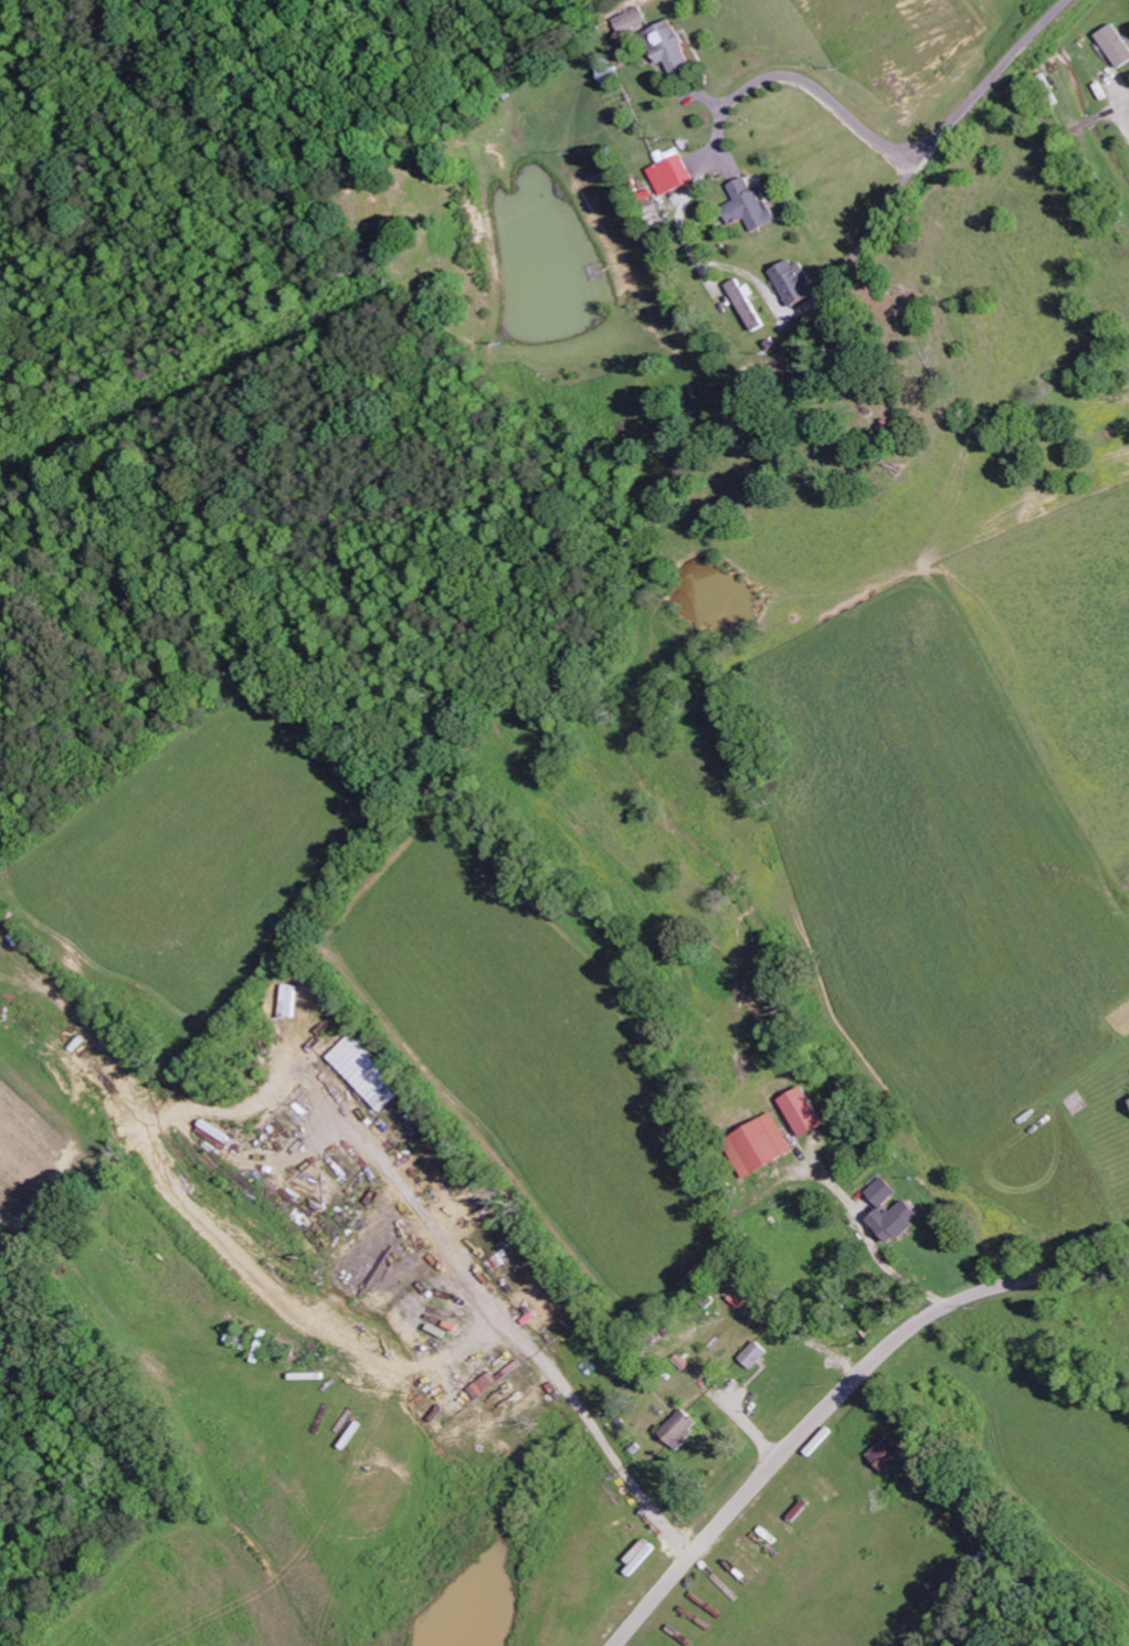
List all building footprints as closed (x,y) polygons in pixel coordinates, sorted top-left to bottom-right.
[(626,34),(652,22),(645,7),(619,19),(626,34)] [(665,65),(671,62),(677,76),(698,66),(675,19),(649,32),(665,65)] [(1128,63),(1128,43),(1115,23),(1098,35),(1121,69),(1128,63)] [(698,183),(688,155),(657,167),(667,195),(698,183)] [(735,226),(750,219),(756,232),(776,223),(754,175),(732,185),(739,201),(726,206),(735,226)] [(800,257),(774,272),(796,309),(822,293),(800,257)] [(771,325),(742,279),(732,285),(761,332),(771,325)] [(327,1058),(382,1110),(405,1087),(350,1034),(327,1058)] [(782,1098),(804,1138),(828,1124),(806,1085),(782,1098)] [(725,1138),(744,1177),(796,1153),(777,1113),(725,1138)] [(900,1191),(885,1175),(868,1192),(883,1208),(871,1219),(895,1244),(925,1215),(909,1198),(894,1212),(886,1204),(900,1191)] [(771,1352),(758,1340),(741,1357),(753,1369),(771,1352)] [(703,1424),(686,1408),(663,1433),(679,1448),(703,1424)] [(911,1453),(892,1434),(871,1454),(889,1473),(911,1453)]
